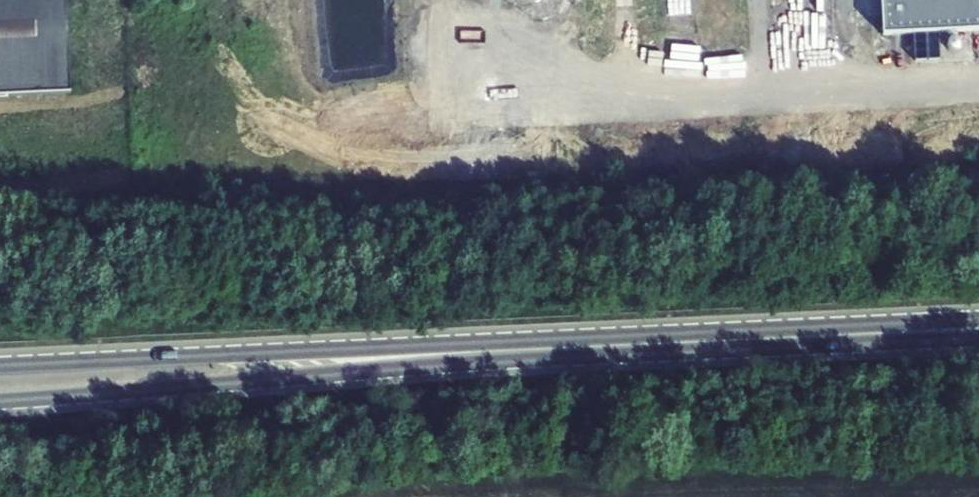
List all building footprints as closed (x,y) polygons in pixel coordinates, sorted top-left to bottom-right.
[(76,93),(72,0),(0,0),(0,96),(76,93)] [(883,36),(978,31),(978,0),(881,0),(883,36)]
